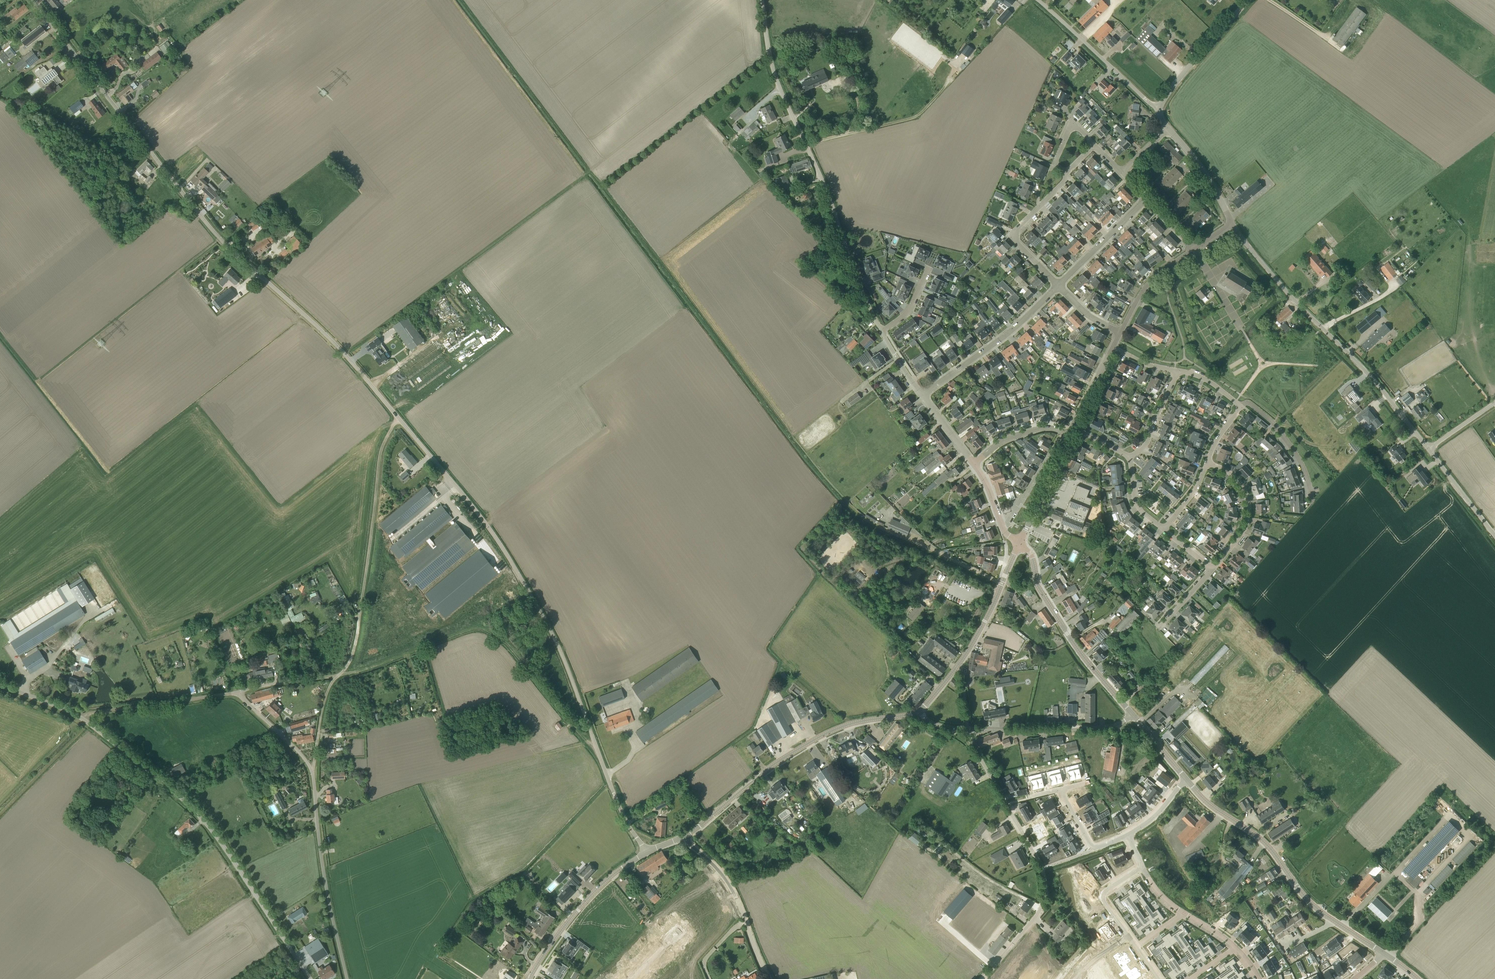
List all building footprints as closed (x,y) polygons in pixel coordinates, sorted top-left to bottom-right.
[(57,0),(47,0),(55,10),(61,5),(58,1),(57,0)] [(1003,3),(1009,7),(1013,1),(1011,0),(997,0),(991,8),(995,10),(999,3),(1001,5),(1003,3)] [(1085,28),(1108,7),(1102,0),(1100,0),(1078,21),(1085,28)] [(18,10),(16,8),(4,18),(6,21),(12,16),(15,20),(28,10),(24,5),(18,10)] [(1342,47),(1366,14),(1357,7),(1333,40),(1342,47)] [(997,20),(1002,24),(1012,13),(1007,9),(997,20)] [(1107,42),(1112,47),(1118,42),(1112,37),(1111,38),(1107,34),(1113,29),(1106,22),(1092,36),(1099,42),(1104,37),(1108,41),(1107,42)] [(1156,28),(1150,23),(1136,38),(1145,47),(1154,38),(1150,35),(1156,28)] [(40,25),(23,38),(29,46),(46,32),(40,25)] [(1122,43),(1131,35),(1128,32),(1119,40),(1122,43)] [(1169,52),(1154,38),(1145,47),(1157,58),(1161,54),(1164,57),(1170,63),(1181,50),(1175,44),(1169,52)] [(159,47),(164,54),(172,48),(167,41),(159,47)] [(966,42),(960,50),(969,56),(974,48),(966,42)] [(9,48),(0,56),(0,58),(3,63),(9,58),(10,59),(15,55),(9,48)] [(39,59),(32,50),(23,58),(14,66),(18,71),(27,64),(30,66),(39,59)] [(1079,69),(1083,65),(1083,66),(1086,64),(1085,63),(1086,62),(1083,59),(1081,57),(1077,54),(1074,58),(1071,56),(1072,55),(1068,51),(1061,59),(1068,65),(1071,61),(1075,66),(1073,68),(1076,71),(1079,69)] [(161,58),(157,52),(141,64),(146,70),(161,58)] [(120,59),(116,54),(95,70),(99,75),(115,62),(122,70),(128,65),(122,57),(120,59)] [(41,79),(40,80),(45,85),(50,81),(49,80),(53,77),(58,84),(57,84),(62,81),(51,68),(47,71),(44,66),(36,73),(41,79)] [(802,82),(806,90),(829,80),(828,80),(832,78),(827,67),(811,75),(812,78),(802,82)] [(1110,95),(1115,89),(1110,84),(1109,85),(1103,79),(1098,84),(1105,90),(1110,95)] [(137,86),(134,82),(130,85),(117,95),(121,100),(125,104),(132,99),(128,94),(134,90),(133,90),(137,86)] [(1069,95),(1062,91),(1059,89),(1056,91),(1054,95),(1055,99),(1054,100),(1056,101),(1054,104),(1061,107),(1062,104),(1067,106),(1070,100),(1068,99),(1069,95)] [(155,99),(160,93),(156,90),(151,95),(155,99)] [(1086,115),(1086,116),(1092,110),(1087,105),(1088,104),(1081,98),(1076,103),(1080,106),(1075,111),(1081,117),(1084,113),(1086,115)] [(95,114),(98,119),(105,113),(102,109),(101,110),(97,104),(96,104),(93,100),(89,103),(92,107),(92,108),(96,113),(95,114)] [(72,112),(74,114),(83,107),(79,101),(69,108),(70,109),(68,111),(70,114),(72,112)] [(1037,108),(1044,111),(1046,106),(1039,103),(1037,108)] [(761,109),(767,123),(776,118),(774,119),(772,115),(774,115),(769,105),(761,109)] [(739,107),(730,115),(735,121),(745,113),(739,107)] [(1138,130),(1138,125),(1141,125),(1142,119),(1138,118),(1138,115),(1139,115),(1139,110),(1132,109),(1131,114),(1134,114),(1133,117),(1132,124),(1130,123),(1129,128),(1138,130)] [(1097,115),(1092,110),(1086,116),(1088,118),(1085,121),(1091,127),(1097,121),(1094,118),(1097,115)] [(1059,122),(1061,119),(1051,114),(1050,118),(1051,118),(1046,128),(1054,131),(1058,122),(1059,122)] [(1096,132),(1101,137),(1107,131),(1103,127),(1107,123),(1103,119),(1097,125),(1100,127),(1096,132)] [(753,122),(744,131),(747,134),(757,126),(753,122)] [(1119,138),(1116,141),(1124,149),(1125,150),(1130,144),(1124,138),(1127,135),(1124,131),(1123,131),(1117,125),(1114,128),(1121,135),(1119,138)] [(779,143),(777,144),(779,148),(776,149),(778,153),(782,151),(792,147),(789,142),(788,143),(784,134),(776,138),(779,143)] [(1099,143),(1102,146),(1112,137),(1109,134),(1099,143)] [(1040,153),(1048,157),(1053,145),(1050,143),(1052,139),(1044,136),(1042,140),(1045,142),(1040,153)] [(1113,144),(1110,147),(1118,155),(1124,149),(1116,141),(1115,140),(1112,143),(1113,144)] [(1159,149),(1165,154),(1172,147),(1167,141),(1159,149)] [(1165,154),(1170,160),(1177,152),(1172,147),(1165,154)] [(1177,152),(1170,160),(1175,165),(1183,157),(1177,152)] [(778,154),(765,158),(768,166),(780,162),(778,154)] [(1091,168),(1088,170),(1094,176),(1098,172),(1096,169),(1098,169),(1100,168),(1100,165),(1097,163),(1098,163),(1092,157),(1086,163),(1091,168)] [(801,161),(792,164),(788,165),(791,173),(794,172),(812,166),(810,161),(808,162),(807,159),(801,161)] [(151,165),(147,161),(135,172),(139,176),(144,181),(146,178),(141,174),(146,169),(149,173),(154,168),(151,165)] [(1033,176),(1043,180),(1045,175),(1044,175),(1047,168),(1038,164),(1033,161),(1030,167),(1036,169),(1033,176)] [(202,178),(203,178),(213,167),(209,163),(204,168),(198,174),(197,173),(196,174),(199,177),(200,176),(202,178)] [(1169,173),(1177,180),(1182,175),(1175,167),(1169,173)] [(1089,181),(1094,176),(1088,170),(1085,173),(1081,168),(1074,174),(1080,180),(1085,176),(1089,181)] [(1016,178),(1020,171),(1016,169),(1015,172),(1011,170),(1009,174),(1016,178)] [(219,173),(225,180),(218,186),(223,191),(231,184),(232,185),(234,183),(227,177),(221,171),(219,173)] [(1177,180),(1169,173),(1164,178),(1172,185),(1177,180)] [(206,183),(207,182),(203,178),(202,178),(200,176),(199,177),(196,174),(191,179),(197,184),(198,183),(202,187),(201,188),(217,203),(222,198),(206,183)] [(786,175),(776,178),(777,181),(776,182),(777,188),(779,188),(780,190),(790,187),(786,175)] [(1117,181),(1111,175),(1108,179),(1105,176),(1099,182),(1103,186),(1106,183),(1110,187),(1117,181)] [(1164,178),(1159,183),(1166,191),(1172,185),(1164,178)] [(1238,208),(1263,188),(1258,181),(1243,192),(1239,187),(1235,191),(1239,196),(1233,201),(1238,208)] [(217,189),(209,182),(207,184),(215,191),(217,189)] [(1018,187),(1016,193),(1027,198),(1029,193),(1031,194),(1030,193),(1031,192),(1033,188),(1025,183),(1022,189),(1018,187)] [(1080,194),(1085,190),(1080,185),(1077,188),(1073,183),(1067,190),(1073,196),(1077,191),(1080,194)] [(1117,193),(1114,196),(1119,201),(1127,193),(1122,188),(1117,193)] [(996,191),(994,195),(1005,200),(1007,196),(996,191)] [(1107,195),(1102,199),(1107,204),(1109,206),(1111,204),(1110,201),(1109,200),(1110,198),(1114,195),(1110,191),(1107,195)] [(1180,197),(1188,204),(1193,199),(1185,191),(1180,197)] [(1127,193),(1119,201),(1123,206),(1126,203),(1127,203),(1132,198),(1127,193)] [(1068,204),(1066,202),(1066,201),(1060,196),(1056,200),(1064,208),(1068,204)] [(1075,208),(1077,210),(1080,208),(1075,203),(1070,197),(1066,200),(1074,208),(1075,208)] [(1180,197),(1175,202),(1182,209),(1188,204),(1180,197)] [(1080,207),(1084,204),(1079,199),(1075,203),(1080,208),(1080,207)] [(1107,204),(1102,199),(1099,202),(1104,207),(1107,204)] [(1059,220),(1061,222),(1062,221),(1060,219),(1062,218),(1060,216),(1066,211),(1064,208),(1056,200),(1051,205),(1058,212),(1054,216),(1059,220)] [(1002,216),(1012,221),(1014,216),(1013,216),(1014,214),(1015,214),(1017,209),(1015,208),(1017,204),(1009,201),(1002,216)] [(1182,209),(1175,202),(1169,207),(1177,215),(1182,209)] [(1093,214),(1086,206),(1084,204),(1080,207),(1086,213),(1092,219),(1095,216),(1095,215),(1093,214)] [(1120,217),(1123,213),(1115,205),(1111,208),(1120,217)] [(1108,211),(1105,208),(1101,212),(1109,220),(1113,216),(1108,211)] [(1197,213),(1204,221),(1209,216),(1202,208),(1197,213)] [(1093,214),(1095,215),(1095,216),(1104,225),(1109,220),(1101,212),(1100,212),(1099,211),(1098,210),(1093,214)] [(1144,223),(1151,217),(1146,212),(1139,218),(1144,223)] [(1088,222),(1092,219),(1086,213),(1083,217),(1088,222)] [(1204,221),(1197,213),(1191,219),(1199,226),(1204,221)] [(1053,226),(1059,220),(1054,216),(1050,219),(1047,216),(1042,220),(1051,229),(1053,226)] [(988,217),(986,222),(995,226),(998,222),(988,217)] [(255,219),(249,223),(253,231),(260,226),(255,219)] [(1199,226),(1191,219),(1186,224),(1189,227),(1193,231),(1199,226)] [(277,222),(274,220),(271,222),(273,225),(274,224),(275,225),(279,226),(281,228),(283,227),(280,224),(280,223),(277,222)] [(1036,230),(1043,236),(1048,231),(1051,229),(1042,220),(1038,225),(1039,227),(1036,230)] [(1153,232),(1160,226),(1155,221),(1148,227),(1153,232)] [(1090,223),(1085,227),(1093,235),(1098,231),(1093,226),(1090,223)] [(1131,228),(1137,234),(1139,232),(1141,230),(1139,228),(1137,230),(1133,226),(1131,228)] [(1160,226),(1153,232),(1158,237),(1164,231),(1160,226)] [(1093,235),(1085,227),(1081,232),(1084,235),(1089,240),(1093,235)] [(989,235),(990,237),(995,242),(1002,235),(999,233),(1000,231),(996,228),(989,235)] [(1127,240),(1130,243),(1135,238),(1127,230),(1122,235),(1127,240)] [(1031,231),(1026,237),(1029,240),(1025,244),(1028,246),(1031,242),(1033,245),(1034,245),(1035,245),(1035,244),(1037,242),(1037,243),(1040,241),(1043,238),(1038,233),(1036,236),(1031,231)] [(1162,241),(1167,245),(1173,239),(1168,234),(1162,241)] [(302,245),(293,235),(284,244),(288,248),(286,250),(285,248),(279,254),(282,258),(291,250),(293,253),(302,245)] [(1127,240),(1122,235),(1118,239),(1123,245),(1123,244),(1126,247),(1128,245),(1125,242),(1127,240)] [(274,242),(270,236),(267,238),(265,236),(254,243),(255,246),(250,249),(255,256),(271,245),(271,244),(274,242)] [(1070,242),(1073,245),(1078,250),(1083,246),(1078,241),(1075,238),(1070,242)] [(1173,239),(1167,245),(1171,250),(1178,244),(1173,239)] [(996,249),(1002,255),(1010,247),(1005,241),(1002,244),(999,242),(990,251),(992,253),(996,249)] [(1065,245),(1061,248),(1066,253),(1069,250),(1074,255),(1078,250),(1073,245),(1070,242),(1066,246),(1065,245)] [(1150,244),(1153,248),(1149,252),(1152,256),(1157,263),(1162,259),(1160,255),(1162,253),(1161,251),(1156,247),(1154,244),(1152,242),(1150,244)] [(1319,247),(1323,253),(1328,250),(1324,244),(1319,247)] [(1115,253),(1118,256),(1120,253),(1117,250),(1112,245),(1107,250),(1112,255),(1115,253)] [(1060,258),(1057,261),(1063,266),(1067,261),(1063,257),(1066,253),(1061,248),(1061,249),(1059,246),(1055,250),(1059,254),(1057,255),(1060,258)] [(904,259),(913,262),(915,258),(914,258),(915,255),(918,257),(921,258),(925,260),(927,256),(928,256),(929,253),(929,252),(919,247),(917,251),(916,251),(915,253),(913,252),(911,255),(907,253),(904,259)] [(1040,252),(1043,256),(1048,251),(1044,247),(1040,252)] [(1139,256),(1143,260),(1145,258),(1137,249),(1135,251),(1139,256)] [(1112,255),(1107,250),(1103,254),(1108,260),(1111,263),(1113,260),(1112,260),(1115,257),(1112,255)] [(1135,251),(1132,253),(1139,260),(1134,266),(1137,269),(1143,275),(1148,270),(1140,262),(1143,260),(1139,256),(1135,251)] [(1318,258),(1319,257),(1318,256),(1317,256),(1315,253),(1314,254),(1311,251),(1304,258),(1313,267),(1313,268),(1317,272),(1321,276),(1325,273),(1328,277),(1333,273),(1321,260),(1320,260),(1318,258)] [(1009,264),(1012,267),(1015,265),(1020,260),(1015,254),(1009,259),(1006,256),(1001,262),(1006,266),(1009,264)] [(874,281),(882,278),(880,272),(878,266),(875,268),(870,256),(865,258),(866,260),(862,261),(864,266),(864,267),(865,269),(867,274),(872,272),(873,275),(872,276),(874,281)] [(952,281),(955,276),(949,273),(951,270),(948,269),(950,266),(948,265),(950,261),(946,260),(947,258),(943,256),(942,258),(938,256),(935,264),(946,269),(945,272),(945,271),(942,277),(952,281)] [(1157,263),(1152,256),(1146,260),(1151,267),(1157,263)] [(1057,261),(1054,258),(1047,265),(1052,271),(1055,268),(1058,271),(1063,266),(1057,261)] [(1097,260),(1092,265),(1097,270),(1100,268),(1102,271),(1105,268),(1110,274),(1113,271),(1109,266),(1106,263),(1103,266),(1097,260)] [(1390,280),(1397,275),(1388,262),(1381,268),(1390,280)] [(1124,270),(1126,273),(1129,270),(1122,263),(1120,265),(1124,270)] [(907,278),(909,275),(912,277),(913,276),(915,277),(919,270),(909,265),(906,270),(900,267),(897,274),(907,278)] [(1023,269),(1020,265),(1014,270),(1018,274),(1023,269)] [(1087,269),(1096,277),(1098,275),(1095,272),(1097,270),(1092,265),(1087,269)] [(234,274),(235,273),(230,269),(224,275),(225,276),(222,279),(225,283),(228,279),(235,284),(236,285),(238,283),(237,281),(240,279),(234,274)] [(1137,269),(1132,273),(1135,277),(1138,280),(1143,275),(1137,269)] [(1247,279),(1247,280),(1244,278),(1244,277),(1243,278),(1240,276),(1241,275),(1240,275),(1240,276),(1237,274),(1238,274),(1237,273),(1237,274),(1234,272),(1234,271),(1231,269),(1229,272),(1228,272),(1229,272),(1227,275),(1225,274),(1223,277),(1225,278),(1223,281),(1222,282),(1223,282),(1221,284),(1224,287),(1225,286),(1228,288),(1227,288),(1228,289),(1228,288),(1231,290),(1231,291),(1232,290),(1234,292),(1234,293),(1235,292),(1238,294),(1235,298),(1234,298),(1241,302),(1246,294),(1247,295),(1251,288),(1245,284),(1246,282),(1248,280),(1247,279)] [(1024,280),(1018,274),(1014,278),(1020,284),(1024,280)] [(1085,281),(1088,284),(1090,282),(1087,279),(1088,279),(1082,274),(1077,279),(1082,284),(1085,281)] [(1029,285),(1034,290),(1037,287),(1039,289),(1044,284),(1036,275),(1034,278),(1035,279),(1029,285)] [(1401,275),(1396,279),(1401,285),(1406,281),(1401,275)] [(936,277),(934,281),(933,280),(932,283),(931,286),(932,286),(930,290),(938,294),(944,281),(936,277)] [(904,284),(901,290),(908,294),(911,287),(905,284),(907,281),(900,278),(899,282),(904,284)] [(1082,284),(1077,279),(1072,285),(1077,290),(1078,291),(1080,293),(1085,287),(1082,284)] [(1365,283),(1374,292),(1378,288),(1370,279),(1365,283)] [(1132,285),(1133,285),(1126,281),(1124,284),(1120,281),(1117,285),(1121,288),(1128,293),(1128,292),(1132,285)] [(1114,291),(1117,287),(1111,283),(1108,287),(1114,291)] [(1006,284),(1002,287),(1006,291),(1007,290),(1012,295),(1014,292),(1006,284)] [(1028,289),(1024,285),(1022,288),(1026,291),(1022,295),(1028,300),(1034,294),(1028,289)] [(220,308),(236,296),(230,287),(214,300),(215,300),(219,306),(220,308)] [(1203,287),(1196,293),(1201,299),(1211,291),(1208,288),(1206,290),(1203,287)] [(1359,299),(1364,304),(1371,297),(1360,287),(1354,292),(1360,298),(1359,299)] [(908,294),(901,290),(899,290),(896,296),(893,295),(890,297),(895,302),(898,299),(899,298),(905,300),(906,298),(908,295),(907,294),(908,294)] [(1090,302),(1095,307),(1103,297),(1102,297),(1096,292),(1096,293),(1093,291),(1091,293),(1086,298),(1089,301),(1091,299),(1092,300),(1090,302)] [(1120,296),(1116,294),(1114,298),(1118,300),(1124,303),(1126,300),(1120,296)] [(923,302),(931,306),(933,302),(940,306),(943,301),(932,296),(931,299),(926,297),(923,302)] [(1012,306),(1017,311),(1023,305),(1018,300),(1013,296),(1011,298),(1010,297),(1007,300),(1012,306)] [(895,302),(890,297),(884,303),(886,306),(882,310),(881,310),(886,314),(887,313),(889,316),(891,313),(892,314),(896,309),(895,309),(892,306),(895,302)] [(1109,307),(1113,300),(1111,299),(1108,301),(1103,297),(1095,307),(1100,311),(1106,304),(1109,307)] [(986,301),(995,313),(998,311),(988,299),(986,301)] [(1052,310),(1055,313),(1064,304),(1060,299),(1049,310),(1051,312),(1052,310)] [(923,302),(920,308),(929,311),(931,306),(923,302)] [(974,303),(972,304),(971,305),(983,320),(987,326),(990,324),(994,330),(1001,325),(994,315),(988,320),(980,310),(981,310),(975,302),(974,303)] [(1064,304),(1059,309),(1061,312),(1058,314),(1061,317),(1064,314),(1069,309),(1064,304)] [(1001,315),(1006,321),(1012,315),(1007,310),(1003,306),(1001,308),(1004,312),(1001,315)] [(1375,311),(1356,327),(1362,334),(1381,318),(1380,317),(1386,313),(1381,306),(1375,311)] [(1280,324),(1293,312),(1289,307),(1280,315),(1279,314),(1275,318),(1280,324)] [(927,315),(929,311),(920,308),(921,308),(918,314),(923,316),(922,319),(932,324),(934,319),(927,315)] [(1109,316),(1116,319),(1121,309),(1118,308),(1116,311),(1112,309),(1109,316)] [(1132,326),(1160,343),(1165,335),(1148,325),(1155,315),(1150,312),(1142,308),(1132,326)] [(1069,326),(1078,318),(1073,313),(1068,318),(1065,321),(1069,326)] [(411,350),(424,341),(407,317),(394,326),(411,350)] [(908,322),(913,330),(918,326),(919,327),(926,322),(918,319),(915,321),(913,318),(908,322)] [(1048,328),(1052,332),(1055,329),(1054,328),(1052,325),(1047,321),(1045,323),(1041,318),(1036,323),(1041,328),(1043,326),(1046,329),(1048,328)] [(1069,326),(1074,330),(1077,328),(1082,322),(1078,318),(1069,326)] [(977,324),(979,327),(974,330),(976,334),(977,333),(982,339),(988,334),(984,328),(987,326),(983,320),(977,324)] [(913,330),(908,322),(903,326),(908,333),(913,330)] [(1039,330),(1041,328),(1036,323),(1031,328),(1036,333),(1039,336),(1042,333),(1039,330)] [(1294,332),(1285,323),(1280,327),(1289,336),(1294,332)] [(1367,351),(1391,330),(1385,324),(1376,332),(1375,331),(1368,337),(1369,338),(1361,345),(1367,351)] [(908,333),(903,326),(898,329),(903,337),(908,333)] [(898,340),(903,337),(898,329),(893,333),(898,340)] [(1106,335),(1095,330),(1094,333),(1098,335),(1096,339),(1102,342),(1106,335)] [(1021,336),(1026,342),(1029,339),(1031,343),(1034,340),(1031,337),(1026,332),(1021,336)] [(874,341),(866,333),(863,336),(865,338),(860,342),(866,349),(874,341)] [(960,340),(955,333),(950,337),(954,343),(956,341),(957,342),(960,340)] [(963,344),(967,350),(974,345),(971,342),(974,339),(970,333),(964,338),(966,341),(963,344)] [(842,342),(837,348),(844,355),(847,351),(849,349),(850,351),(858,343),(854,339),(853,339),(850,336),(843,343),(842,342)] [(1026,342),(1021,336),(1016,340),(1021,346),(1024,349),(1026,347),(1027,348),(1030,346),(1026,342)] [(373,349),(382,343),(378,337),(369,344),(373,349)] [(1035,342),(1039,347),(1038,348),(1039,349),(1040,348),(1043,351),(1046,346),(1043,345),(1038,340),(1035,342)] [(955,359),(954,359),(957,356),(954,353),(957,351),(953,344),(952,342),(949,344),(951,346),(948,348),(944,351),(946,353),(951,361),(952,360),(952,361),(955,359)] [(1011,354),(1013,352),(1017,358),(1019,359),(1021,357),(1023,360),(1026,358),(1022,353),(1019,355),(1016,350),(1012,344),(1006,348),(1011,354)] [(1098,356),(1101,349),(1095,346),(1091,344),(1090,347),(1094,349),(1092,353),(1098,356)] [(376,358),(376,359),(380,365),(384,362),(385,364),(388,361),(387,360),(388,359),(384,353),(383,353),(380,348),(373,353),(376,358)] [(1001,352),(1008,362),(1010,360),(1008,356),(1011,354),(1006,348),(1001,352)] [(943,361),(946,359),(940,350),(936,352),(938,355),(932,359),(940,369),(940,368),(941,369),(943,367),(946,365),(945,363),(943,361)] [(873,359),(879,367),(886,362),(884,359),(885,358),(882,355),(882,356),(879,352),(872,357),(867,351),(857,358),(863,366),(873,359)] [(919,373),(932,364),(924,352),(917,357),(920,361),(914,365),(919,373)] [(1081,359),(1069,353),(1067,357),(1078,364),(1081,359)] [(413,364),(417,369),(419,367),(420,368),(425,364),(419,356),(414,360),(415,362),(413,364)] [(997,368),(1001,364),(1000,362),(1001,362),(996,356),(989,361),(990,363),(988,365),(989,367),(993,372),(997,377),(1001,374),(997,368)] [(1091,368),(1095,361),(1089,358),(1087,362),(1083,359),(1081,362),(1086,364),(1086,365),(1091,368)] [(1133,372),(1136,366),(1127,361),(1125,364),(1122,362),(1118,370),(1124,372),(1122,375),(1132,380),(1133,377),(1131,376),(1133,372)] [(976,370),(981,376),(986,372),(988,375),(993,372),(989,367),(986,368),(984,365),(976,370)] [(1071,377),(1073,373),(1064,368),(1062,372),(1071,377)] [(1087,376),(1089,373),(1083,370),(1079,368),(1077,370),(1075,374),(1079,376),(1085,380),(1085,379),(1086,379),(1088,377),(1087,376)] [(1009,369),(1006,371),(1011,379),(1014,376),(1010,370),(1009,369)] [(1150,374),(1144,371),(1141,377),(1139,376),(1136,381),(1141,384),(1143,381),(1146,382),(1150,374)] [(1115,377),(1112,383),(1119,387),(1121,384),(1124,385),(1128,379),(1120,375),(1119,378),(1115,377)] [(1066,383),(1073,386),(1071,389),(1078,393),(1081,387),(1077,385),(1078,383),(1073,380),(1073,379),(1069,377),(1066,383)] [(1159,387),(1157,387),(1161,380),(1155,377),(1153,381),(1150,380),(1146,388),(1151,391),(1153,389),(1157,391),(1159,387)] [(888,379),(883,383),(882,382),(881,382),(880,383),(880,384),(880,385),(881,386),(882,387),(883,387),(884,387),(886,390),(888,389),(890,392),(892,391),(899,385),(896,382),(895,383),(893,380),(891,382),(888,379)] [(1032,382),(1028,380),(1023,388),(1028,390),(1032,382)] [(950,391),(955,384),(952,382),(947,389),(950,391)] [(899,385),(892,391),(894,394),(891,396),(893,399),(895,402),(901,398),(899,394),(902,392),(900,390),(902,389),(899,385)] [(1186,396),(1191,386),(1188,385),(1187,387),(1184,385),(1183,387),(1180,385),(1177,393),(1182,396),(1183,394),(1186,396)] [(1348,389),(1346,391),(1348,394),(1350,393),(1357,402),(1363,397),(1355,388),(1354,389),(1350,385),(1347,388),(1348,389)] [(1064,389),(1058,386),(1056,389),(1055,391),(1063,395),(1061,397),(1066,399),(1065,400),(1073,403),(1076,398),(1063,391),(1064,389)] [(1194,401),(1197,394),(1194,393),(1195,391),(1192,389),(1193,387),(1191,386),(1186,396),(1189,397),(1188,399),(1194,401)] [(1105,396),(1116,402),(1122,392),(1113,388),(1112,391),(1108,389),(1105,396)] [(944,395),(945,396),(941,399),(945,405),(952,399),(951,399),(953,397),(949,391),(944,395)] [(861,398),(857,392),(844,402),(848,407),(861,398)] [(1420,403),(1428,397),(1424,392),(1416,397),(1420,403)] [(972,393),(967,398),(975,405),(981,398),(979,395),(977,397),(972,393)] [(1401,398),(1407,405),(1414,400),(1408,393),(1401,398)] [(1136,398),(1134,402),(1146,407),(1147,404),(1149,405),(1150,402),(1146,401),(1148,398),(1140,394),(1138,398),(1136,398)] [(903,409),(906,413),(913,408),(911,405),(912,404),(907,397),(900,403),(904,408),(903,409)] [(1204,409),(1210,412),(1213,405),(1210,404),(1212,399),(1207,397),(1203,404),(1205,406),(1204,409)] [(962,407),(957,400),(951,407),(953,410),(950,412),(955,418),(961,413),(959,410),(962,407)] [(1056,415),(1060,417),(1061,415),(1065,418),(1069,411),(1064,409),(1065,406),(1066,406),(1066,407),(1067,407),(1056,401),(1054,404),(1058,406),(1056,409),(1059,410),(1056,415)] [(1029,406),(1031,414),(1030,411),(1033,411),(1034,416),(1036,415),(1036,416),(1040,415),(1037,406),(1036,402),(1028,404),(1029,406)] [(1213,405),(1210,412),(1209,414),(1207,418),(1210,420),(1212,415),(1213,416),(1214,416),(1215,415),(1217,411),(1220,413),(1224,405),(1218,402),(1216,407),(1213,405)] [(1037,406),(1040,415),(1044,414),(1043,413),(1045,412),(1044,407),(1047,406),(1046,403),(1037,406)] [(1179,416),(1184,408),(1175,403),(1173,406),(1171,405),(1168,410),(1175,414),(1179,416)] [(1097,411),(1101,413),(1099,415),(1104,417),(1105,415),(1106,412),(1110,414),(1113,407),(1107,404),(1106,408),(1100,405),(1097,411)] [(1143,416),(1144,413),(1141,411),(1142,409),(1135,405),(1132,410),(1134,411),(1133,414),(1140,418),(1142,415),(1143,416)] [(1420,407),(1418,405),(1411,410),(1418,420),(1424,416),(1418,408),(1420,407)] [(1021,413),(1024,423),(1028,421),(1028,420),(1030,420),(1028,415),(1031,414),(1029,406),(1020,409),(1021,413)] [(1368,407),(1356,417),(1359,421),(1365,417),(1369,423),(1372,421),(1377,427),(1382,424),(1368,407)] [(1174,425),(1176,422),(1178,419),(1174,417),(1175,414),(1168,410),(1165,416),(1167,417),(1166,420),(1165,420),(1167,421),(1176,425),(1174,425)] [(908,420),(914,416),(911,411),(904,416),(908,420)] [(1011,413),(1005,415),(1005,414),(1002,415),(1003,419),(1006,428),(1010,427),(1009,426),(1012,425),(1010,421),(1013,420),(1011,413)] [(1014,413),(1011,413),(1013,420),(1016,419),(1017,424),(1019,423),(1020,424),(1024,423),(1021,413),(1015,414),(1014,413)] [(1243,418),(1242,418),(1239,422),(1246,428),(1249,424),(1250,425),(1255,419),(1247,413),(1243,418)] [(912,420),(918,429),(919,428),(920,430),(923,428),(922,426),(926,423),(920,414),(919,414),(912,420)] [(1128,416),(1125,421),(1130,424),(1128,429),(1136,433),(1139,426),(1135,424),(1136,421),(1139,422),(1128,416)] [(972,424),(975,428),(979,424),(976,417),(972,420),(970,418),(968,419),(967,418),(963,421),(964,422),(956,428),(960,433),(972,424)] [(1211,422),(1202,417),(1200,421),(1199,423),(1203,425),(1200,429),(1208,433),(1211,426),(1208,424),(1209,421),(1211,422)] [(1006,428),(1003,419),(997,421),(999,429),(1001,429),(1006,428)] [(1090,426),(1102,432),(1103,430),(1101,424),(1103,421),(1099,419),(1097,422),(1093,420),(1090,426)] [(1261,419),(1258,423),(1266,429),(1269,426),(1261,419)] [(1161,428),(1171,433),(1169,432),(1171,430),(1173,431),(1176,425),(1167,421),(1165,424),(1164,423),(1163,426),(1162,425),(1161,428)] [(997,431),(993,426),(991,423),(985,427),(984,424),(981,426),(981,428),(984,432),(987,430),(990,434),(992,433),(992,434),(997,431)] [(979,424),(975,428),(966,434),(968,438),(969,437),(973,442),(972,442),(978,449),(983,444),(973,432),(978,428),(979,429),(981,428),(981,426),(979,424)] [(1161,438),(1167,441),(1171,433),(1161,428),(1159,430),(1160,431),(1159,433),(1160,434),(1159,437),(1161,438)] [(1234,428),(1230,432),(1231,433),(1227,438),(1234,444),(1239,437),(1241,438),(1245,432),(1240,428),(1237,431),(1234,428)] [(933,443),(934,445),(944,437),(938,430),(932,436),(935,441),(934,442),(933,441),(930,444),(931,445),(933,443)] [(1202,448),(1205,440),(1201,439),(1203,434),(1193,431),(1191,438),(1195,440),(1194,444),(1202,448)] [(917,440),(920,444),(929,435),(926,432),(917,440)] [(1122,433),(1118,440),(1118,441),(1119,441),(1124,444),(1129,439),(1122,433)] [(1262,442),(1265,446),(1271,439),(1269,437),(1267,435),(1263,439),(1260,436),(1254,444),(1258,447),(1262,442)] [(949,444),(944,437),(934,445),(936,447),(938,444),(942,450),(949,444)] [(1041,440),(1043,442),(1040,447),(1047,451),(1050,445),(1046,443),(1048,441),(1042,437),(1041,440)] [(1156,443),(1155,445),(1166,451),(1168,447),(1168,446),(1170,442),(1167,441),(1161,438),(1159,441),(1158,441),(1157,443),(1156,443)] [(1039,446),(1029,439),(1026,444),(1036,451),(1039,446)] [(1265,453),(1268,456),(1276,449),(1272,447),(1276,443),(1271,439),(1265,446),(1264,448),(1267,451),(1265,453)] [(1037,452),(1036,451),(1026,444),(1023,442),(1021,445),(1022,446),(1023,446),(1025,448),(1032,454),(1027,462),(1029,463),(1031,465),(1033,462),(1038,466),(1042,459),(1036,456),(1037,456),(1035,455),(1037,452)] [(1089,454),(1090,452),(1090,451),(1086,449),(1079,445),(1079,446),(1076,452),(1079,454),(1077,458),(1082,461),(1084,456),(1082,455),(1084,452),(1089,454)] [(1167,451),(1166,451),(1155,445),(1153,448),(1154,448),(1153,450),(1154,451),(1153,454),(1161,459),(1163,455),(1164,456),(1167,451)] [(1188,459),(1196,462),(1199,455),(1196,454),(1197,450),(1188,446),(1185,453),(1189,455),(1188,459)] [(1226,463),(1228,458),(1230,452),(1231,448),(1225,446),(1224,449),(1221,448),(1217,459),(1225,463),(1224,465),(1233,470),(1236,467),(1229,464),(1226,463)] [(1397,449),(1395,446),(1389,450),(1396,459),(1397,458),(1399,462),(1406,456),(1402,450),(1400,446),(1397,449)] [(1274,457),(1276,461),(1286,455),(1282,450),(1278,453),(1276,449),(1268,456),(1271,460),(1274,457)] [(403,463),(405,462),(410,468),(417,463),(418,463),(413,457),(412,458),(405,450),(399,455),(402,458),(400,459),(400,461),(402,464),(403,463)] [(934,458),(935,459),(940,454),(937,451),(932,455),(931,453),(921,461),(925,466),(934,458)] [(937,457),(937,458),(924,469),(929,474),(942,464),(944,466),(953,459),(949,454),(943,458),(942,456),(940,454),(937,457)] [(1029,467),(1027,466),(1029,463),(1027,462),(1025,459),(1021,454),(1018,456),(1024,465),(1023,467),(1027,469),(1025,474),(1031,477),(1035,471),(1029,467)] [(1279,465),(1276,467),(1279,471),(1287,466),(1285,462),(1289,459),(1286,455),(1276,461),(1279,465)] [(1248,460),(1244,456),(1239,463),(1242,467),(1238,470),(1246,479),(1252,473),(1245,466),(1248,463),(1247,462),(1248,462),(1248,460)] [(1159,467),(1161,465),(1152,457),(1147,463),(1154,468),(1157,465),(1159,467)] [(1073,473),(1079,463),(1075,461),(1070,458),(1066,466),(1070,468),(1069,470),(1068,470),(1073,473)] [(1183,465),(1180,472),(1191,476),(1194,468),(1188,466),(1190,463),(1181,459),(1179,464),(1183,465)] [(914,469),(917,473),(925,466),(921,462),(914,469)] [(1013,491),(1012,491),(1011,486),(1010,486),(1011,485),(1010,485),(1012,480),(1011,480),(1012,480),(1003,470),(1000,471),(999,468),(997,468),(995,462),(988,464),(990,471),(989,472),(988,472),(989,472),(988,472),(989,475),(990,475),(989,475),(990,478),(991,478),(990,479),(991,481),(992,482),(991,482),(992,484),(993,484),(994,484),(998,496),(1005,493),(1008,501),(1015,498),(1014,495),(1014,494),(1014,495),(1013,491)] [(1147,463),(1143,468),(1152,476),(1154,474),(1151,472),(1154,468),(1147,463)] [(946,470),(922,492),(925,496),(938,485),(948,477),(948,476),(954,471),(957,475),(962,471),(957,465),(948,472),(946,470)] [(1009,467),(1015,475),(1018,473),(1012,465),(1009,467)] [(1285,471),(1287,476),(1296,473),(1293,467),(1291,468),(1290,466),(1283,469),(1284,471),(1285,471)] [(1413,471),(1417,478),(1418,477),(1425,486),(1430,481),(1424,472),(1423,473),(1418,467),(1413,471)] [(1152,476),(1143,468),(1139,473),(1148,481),(1150,479),(1147,477),(1150,474),(1152,476)] [(410,479),(408,476),(409,475),(406,471),(400,476),(403,480),(405,482),(410,479)] [(1122,471),(1111,472),(1111,477),(1109,477),(1109,479),(1121,478),(1120,475),(1122,475),(1122,471)] [(1411,486),(1419,480),(1413,472),(1405,477),(1411,486)] [(1173,476),(1174,476),(1175,474),(1174,473),(1172,476),(1165,484),(1163,482),(1157,488),(1162,492),(1169,482),(1173,476)] [(1298,478),(1296,473),(1287,476),(1289,481),(1298,478)] [(1099,485),(1077,475),(1075,478),(1080,480),(1097,488),(1099,485)] [(1016,479),(1012,480),(1010,485),(1011,485),(1014,486),(1015,484),(1024,489),(1028,482),(1022,479),(1021,479),(1017,476),(1016,479)] [(1219,485),(1221,480),(1217,479),(1213,478),(1212,479),(1206,476),(1203,482),(1213,486),(1218,489),(1216,491),(1220,493),(1224,487),(1219,485)] [(1254,496),(1263,492),(1259,483),(1260,483),(1258,477),(1251,481),(1253,485),(1251,486),(1252,487),(1253,488),(1251,489),(1254,496)] [(1298,478),(1289,481),(1291,487),(1300,484),(1298,478)] [(962,484),(964,487),(959,491),(963,496),(968,492),(967,489),(972,485),(968,479),(962,484)] [(1166,495),(1171,488),(1174,486),(1169,482),(1162,492),(1166,495)] [(432,487),(429,490),(426,486),(380,524),(389,535),(393,531),(395,533),(440,496),(437,493),(437,494),(436,493),(435,494),(435,495),(434,496),(433,495),(436,492),(432,487)] [(1071,501),(1089,508),(1092,500),(1086,497),(1088,490),(1077,486),(1071,501)] [(1170,499),(1178,489),(1176,488),(1174,491),(1171,488),(1166,495),(1170,499)] [(1178,489),(1170,499),(1174,502),(1180,495),(1177,493),(1179,490),(1178,489)] [(1224,491),(1226,494),(1224,495),(1227,500),(1224,502),(1227,507),(1234,506),(1231,501),(1236,498),(1232,491),(1229,492),(1227,489),(1224,491)] [(1293,495),(1293,501),(1302,500),(1302,494),(1298,494),(1298,491),(1289,492),(1290,495),(1293,495)] [(973,500),(976,505),(968,508),(971,516),(979,512),(977,508),(982,506),(979,498),(973,500)] [(1199,498),(1194,503),(1199,507),(1198,508),(1202,510),(1205,506),(1207,508),(1211,504),(1206,500),(1203,502),(1199,498)] [(1110,500),(1114,511),(1126,507),(1124,502),(1118,504),(1117,500),(1117,499),(1110,500)] [(1052,517),(1061,521),(1060,522),(1080,530),(1081,529),(1090,532),(1093,525),(1084,521),(1089,508),(1071,501),(1069,500),(1064,513),(1055,510),(1052,517)] [(1269,500),(1262,500),(1262,504),(1256,504),(1256,507),(1256,513),(1265,513),(1265,506),(1269,506),(1269,500)] [(396,543),(389,548),(399,559),(404,555),(406,558),(426,540),(430,538),(450,520),(449,518),(451,516),(442,505),(396,543)] [(1126,507),(1114,511),(1111,513),(1111,515),(1115,513),(1119,522),(1121,521),(1126,517),(1124,513),(1128,512),(1126,507)] [(1226,519),(1224,520),(1229,524),(1231,521),(1235,522),(1237,513),(1236,512),(1235,507),(1229,508),(1229,512),(1227,519),(1226,519)] [(1184,516),(1191,522),(1196,516),(1193,513),(1192,515),(1188,512),(1184,516)] [(975,531),(983,528),(982,524),(983,524),(989,522),(985,514),(975,518),(977,524),(974,526),(975,531)] [(1125,524),(1126,523),(1128,525),(1126,528),(1128,529),(1135,520),(1131,516),(1129,519),(1126,517),(1121,521),(1125,524)] [(1184,516),(1180,521),(1187,526),(1191,522),(1184,516)] [(887,528),(906,536),(910,527),(894,520),(890,529),(887,528)] [(1134,535),(1140,528),(1137,526),(1140,523),(1135,520),(1128,529),(1134,535)] [(1187,526),(1180,521),(1176,526),(1180,529),(1179,530),(1182,533),(1187,526)] [(1269,523),(1262,521),(1261,525),(1255,523),(1254,526),(1253,526),(1252,528),(1253,528),(1252,531),(1262,535),(1264,529),(1267,530),(1269,523)] [(433,541),(430,538),(426,540),(429,544),(402,566),(422,590),(476,545),(456,522),(433,541)] [(1228,530),(1230,527),(1223,522),(1219,527),(1221,529),(1218,533),(1224,538),(1229,531),(1228,530)] [(1137,537),(1141,540),(1149,531),(1144,527),(1142,530),(1140,528),(1134,535),(1137,537)] [(983,533),(985,538),(982,539),(983,541),(995,537),(991,529),(986,531),(985,532),(983,533)] [(1147,546),(1153,539),(1150,537),(1153,534),(1149,531),(1141,540),(1140,541),(1147,546)] [(1053,537),(1053,536),(1042,555),(1042,556),(1042,555),(1046,558),(1047,558),(1042,561),(1042,562),(1046,567),(1045,567),(1046,567),(1052,563),(1051,563),(1051,562),(1054,557),(1049,553),(1053,546),(1054,547),(1058,540),(1053,537)] [(1199,546),(1197,547),(1197,546),(1197,547),(1206,554),(1209,550),(1212,553),(1216,548),(1215,547),(1216,546),(1215,545),(1218,541),(1212,536),(1209,540),(1203,547),(1201,545),(1201,546),(1199,546)] [(1246,542),(1242,547),(1249,553),(1254,547),(1259,542),(1254,538),(1252,541),(1248,538),(1246,541),(1246,542)] [(1149,549),(1154,553),(1162,542),(1160,540),(1160,541),(1157,539),(1155,541),(1153,539),(1147,546),(1145,549),(1138,557),(1141,559),(1148,551),(1149,549)] [(1159,556),(1161,558),(1167,551),(1165,549),(1166,547),(1163,545),(1164,544),(1162,542),(1154,553),(1158,556),(1159,556)] [(983,547),(983,554),(991,554),(997,554),(997,546),(991,546),(991,547),(983,547)] [(479,550),(425,594),(445,618),(499,573),(479,550)] [(1171,564),(1178,555),(1177,553),(1176,554),(1173,551),(1171,554),(1169,552),(1164,558),(1171,564)] [(1234,556),(1229,562),(1232,565),(1230,567),(1234,571),(1241,562),(1241,561),(1243,558),(1237,553),(1235,556),(1234,556)] [(1180,556),(1178,555),(1171,564),(1173,566),(1173,568),(1176,570),(1177,570),(1178,569),(1178,570),(1184,564),(1181,562),(1183,559),(1180,557),(1180,556)] [(983,564),(985,557),(978,556),(976,562),(983,564)] [(1253,568),(1256,564),(1250,560),(1247,564),(1253,568)] [(993,572),(995,564),(989,562),(988,567),(982,566),(982,568),(987,570),(993,572)] [(1053,567),(1056,573),(1060,571),(1058,568),(1062,566),(1060,563),(1056,565),(1053,567)] [(1192,578),(1198,571),(1193,567),(1192,568),(1190,566),(1189,568),(1185,565),(1180,572),(1185,577),(1187,574),(1192,578)] [(1233,572),(1227,566),(1224,569),(1223,568),(1216,577),(1223,583),(1226,580),(1228,578),(1230,575),(1233,572)] [(859,572),(856,575),(863,581),(866,578),(859,572)] [(1051,584),(1055,590),(1065,583),(1066,583),(1065,581),(1066,581),(1062,575),(1060,572),(1055,575),(1058,579),(1051,584)] [(1167,588),(1166,589),(1170,592),(1170,591),(1171,591),(1175,595),(1176,594),(1179,591),(1180,591),(1174,585),(1176,583),(1177,584),(1171,578),(1167,582),(1170,585),(1167,588),(1168,588),(1167,588)] [(310,588),(316,586),(313,579),(307,581),(310,588)] [(22,660),(25,665),(25,666),(23,667),(25,669),(27,668),(27,669),(27,668),(30,674),(47,663),(39,650),(37,651),(36,648),(32,650),(34,653),(26,658),(23,653),(85,614),(80,607),(94,598),(83,581),(70,589),(67,583),(60,587),(69,601),(19,632),(10,619),(4,623),(0,625),(11,642),(19,655),(22,660)] [(1070,588),(1072,591),(1077,588),(1074,584),(1069,587),(1069,586),(1067,586),(1065,583),(1055,590),(1058,595),(1070,588)] [(1207,585),(1205,587),(1205,588),(1203,591),(1209,597),(1216,589),(1219,592),(1222,589),(1216,583),(1214,586),(1210,583),(1207,586),(1207,585)] [(1062,601),(1066,607),(1073,603),(1076,601),(1073,595),(1078,591),(1077,588),(1072,591),(1067,594),(1069,597),(1062,601)] [(1168,594),(1162,588),(1158,592),(1160,595),(1158,598),(1157,599),(1161,602),(1161,601),(1166,605),(1167,604),(1170,602),(1170,601),(1165,595),(1167,593),(1168,594)] [(1024,592),(1027,597),(1032,594),(1029,589),(1027,590),(1024,592)] [(1013,605),(1009,604),(1013,593),(1007,590),(1000,606),(1011,610),(1013,605)] [(317,592),(309,595),(311,599),(310,599),(312,604),(320,600),(320,598),(319,596),(318,594),(317,592)] [(288,595),(282,598),(288,610),(291,608),(294,607),(288,595)] [(1022,607),(1026,604),(1020,597),(1016,600),(1022,607)] [(1146,605),(1147,605),(1157,615),(1161,611),(1161,610),(1155,605),(1157,603),(1158,604),(1159,604),(1154,600),(1152,602),(1150,600),(1146,605)] [(1073,603),(1066,607),(1069,613),(1076,609),(1076,610),(1080,607),(1076,601),(1073,603)] [(1133,606),(1128,601),(1125,604),(1127,606),(1127,605),(1129,607),(1128,607),(1130,609),(1133,606)] [(1154,618),(1157,615),(1147,605),(1143,609),(1140,611),(1146,617),(1147,617),(1146,616),(1148,614),(1153,619),(1154,618)] [(1185,610),(1193,617),(1195,615),(1198,617),(1202,613),(1196,608),(1197,609),(1195,611),(1189,605),(1188,606),(1185,610)] [(113,608),(95,617),(96,621),(103,617),(104,618),(113,614),(112,612),(115,611),(113,608)] [(288,610),(286,611),(290,618),(295,615),(291,608),(288,610)] [(1038,613),(1045,623),(1041,625),(1044,629),(1047,627),(1048,627),(1054,623),(1044,608),(1038,613)] [(1141,617),(1132,609),(1115,627),(1124,635),(1141,617)] [(1184,621),(1190,626),(1192,624),(1189,621),(1193,617),(1185,610),(1181,613),(1182,613),(1181,614),(1187,619),(1185,622),(1184,621)] [(1031,611),(1026,619),(1030,622),(1036,614),(1031,611)] [(1084,613),(1079,616),(1081,620),(1076,624),(1080,631),(1087,627),(1084,623),(1089,621),(1084,613)] [(287,614),(280,617),(282,624),(289,621),(290,621),(287,614)] [(1117,615),(1112,621),(1116,625),(1121,620),(1117,615)] [(1173,623),(1181,630),(1183,628),(1186,630),(1190,626),(1184,621),(1183,621),(1184,622),(1183,624),(1177,619),(1176,620),(1176,619),(1173,623)] [(1171,634),(1178,640),(1181,636),(1179,633),(1181,630),(1173,623),(1169,627),(1175,633),(1173,635),(1172,634),(1171,634)] [(320,632),(329,628),(327,624),(318,628),(320,632)] [(301,639),(307,636),(301,625),(295,628),(301,639)] [(1104,637),(1103,636),(1105,633),(1101,629),(1098,633),(1096,635),(1085,645),(1088,649),(1094,644),(1094,643),(1098,639),(1100,641),(1102,640),(1104,637)] [(1079,639),(1085,645),(1096,635),(1092,630),(1086,635),(1085,633),(1079,639)] [(927,655),(935,645),(953,659),(958,652),(949,644),(950,642),(945,638),(943,640),(937,635),(933,640),(930,637),(919,652),(922,654),(918,660),(939,676),(945,668),(927,655)] [(77,644),(75,642),(72,644),(75,649),(85,642),(82,638),(78,640),(80,642),(77,644)] [(968,670),(970,670),(969,677),(996,674),(1003,642),(984,638),(982,647),(984,647),(982,656),(978,655),(978,653),(972,652),(968,670)] [(1101,641),(1092,649),(1094,652),(1092,654),(1095,656),(1094,657),(1096,660),(1097,659),(1099,661),(1102,659),(1103,660),(1106,657),(1105,656),(1106,655),(1100,649),(1104,645),(1105,645),(1104,644),(1105,643),(1102,640),(1101,641)] [(1225,644),(1191,680),(1195,685),(1229,648),(1225,644)] [(895,646),(889,654),(893,658),(900,650),(895,646)] [(632,687),(641,701),(699,661),(689,647),(632,687)] [(916,657),(907,649),(906,651),(914,659),(916,657)] [(278,659),(277,653),(267,655),(267,657),(261,658),(263,665),(273,662),(273,661),(278,659)] [(78,661),(88,664),(90,659),(80,655),(78,661)] [(78,671),(79,667),(73,664),(70,670),(73,672),(72,675),(75,675),(76,671),(78,671)] [(250,680),(273,676),(271,669),(265,670),(264,668),(252,670),(253,672),(249,673),(250,680)] [(1130,671),(1126,674),(1135,684),(1139,681),(1130,671)] [(1122,692),(1127,687),(1113,672),(1108,677),(1122,692)] [(88,688),(88,686),(88,685),(86,684),(87,680),(82,678),(82,680),(70,676),(67,684),(72,685),(70,689),(72,690),(73,691),(74,692),(75,692),(76,691),(78,692),(79,689),(85,692),(86,690),(87,690),(88,689),(88,688)] [(952,678),(949,683),(954,687),(958,683),(952,678)] [(689,711),(718,690),(711,679),(645,725),(635,732),(643,743),(685,713),(686,715),(690,713),(689,711)] [(893,699),(903,686),(895,680),(885,692),(893,699)] [(914,690),(916,691),(906,703),(912,709),(932,686),(925,680),(920,686),(919,685),(914,690)] [(251,695),(253,703),(278,696),(278,695),(282,694),(282,693),(280,693),(279,690),(276,691),(276,688),(262,692),(261,690),(255,692),(255,694),(251,695)] [(1210,691),(1207,689),(1207,688),(1198,697),(1207,706),(1216,697),(1210,691)] [(599,697),(602,706),(625,698),(621,689),(599,697)] [(1085,693),(1085,707),(1094,707),(1094,693),(1085,693)] [(783,699),(783,700),(785,704),(795,699),(790,694),(783,699)] [(1162,707),(1159,710),(1166,718),(1178,706),(1181,703),(1175,696),(1163,708),(1162,707)] [(795,699),(785,704),(783,700),(766,709),(772,720),(782,738),(784,736),(792,732),(789,725),(795,721),(806,716),(802,709),(796,698),(795,699)] [(813,712),(810,713),(814,721),(821,718),(820,717),(824,715),(816,701),(813,702),(815,705),(810,707),(813,712)] [(272,714),(275,717),(281,711),(277,708),(277,709),(274,707),(275,706),(272,703),(271,703),(266,708),(270,712),(271,711),(272,713),(271,714),(272,714)] [(988,711),(983,712),(984,720),(988,719),(988,720),(998,718),(998,717),(1006,716),(1004,708),(997,709),(996,709),(993,710),(992,706),(989,705),(989,704),(988,704),(988,711)] [(806,706),(802,709),(806,716),(810,713),(806,706)] [(1053,716),(1047,717),(1048,721),(1058,720),(1058,716),(1057,706),(1052,706),(1053,716)] [(1085,707),(1085,722),(1094,722),(1094,707),(1085,707)] [(634,721),(630,709),(604,719),(603,720),(607,731),(634,721)] [(1166,718),(1159,710),(1153,715),(1146,720),(1155,729),(1166,718)] [(762,727),(757,730),(768,746),(779,739),(782,738),(772,720),(762,727)] [(292,731),(305,727),(304,726),(309,725),(307,721),(290,726),(292,731)] [(887,750),(904,728),(896,722),(887,733),(888,734),(887,737),(886,736),(879,745),(887,750)] [(1175,737),(1188,727),(1184,722),(1171,732),(1175,737)] [(311,735),(302,736),(302,735),(295,736),(297,744),(314,741),(312,735),(314,735),(315,728),(311,728),(310,733),(311,733),(311,735)] [(761,737),(757,731),(753,734),(757,740),(761,737)] [(993,745),(1001,742),(997,733),(990,736),(990,735),(977,740),(980,748),(993,743),(993,745)] [(868,734),(864,740),(872,746),(876,740),(868,734)] [(1062,736),(1046,738),(1047,745),(1063,743),(1062,736)] [(1008,739),(1002,741),(1005,747),(1011,745),(1008,739)] [(1039,747),(1040,747),(1039,739),(1022,741),(1023,749),(1028,748),(1028,751),(1034,750),(1033,750),(1033,748),(1039,747),(1039,748),(1039,747)] [(1189,757),(1185,751),(1188,749),(1183,743),(1180,746),(1175,740),(1170,744),(1175,750),(1174,751),(1179,757),(1181,755),(1182,757),(1181,758),(1189,767),(1197,760),(1192,754),(1189,757)] [(848,743),(848,742),(841,745),(838,747),(842,757),(846,755),(845,753),(851,751),(852,753),(856,751),(852,741),(848,743)] [(1065,743),(1066,748),(1065,748),(1066,755),(1078,752),(1076,741),(1065,743)] [(753,750),(757,756),(763,751),(759,745),(755,747),(752,743),(747,747),(750,752),(753,750)] [(1103,770),(1116,772),(1120,747),(1111,746),(1110,752),(1106,752),(1103,770)] [(1044,747),(1046,755),(1042,755),(1043,761),(1047,760),(1047,761),(1051,760),(1049,747),(1048,747),(1044,747)] [(879,761),(867,748),(861,754),(873,767),(879,761)] [(813,760),(805,766),(810,773),(815,769),(818,773),(816,774),(837,805),(843,801),(841,797),(844,794),(826,767),(821,771),(818,767),(813,760)] [(966,779),(970,777),(973,782),(980,777),(970,761),(959,768),(966,779)] [(1158,761),(1155,765),(1162,771),(1156,778),(1157,779),(1164,784),(1166,786),(1171,779),(1164,773),(1167,770),(1158,761)] [(1205,761),(1198,767),(1205,775),(1212,769),(1205,761)] [(171,769),(175,777),(186,771),(181,763),(171,769)] [(1079,769),(1073,770),(1076,780),(1082,779),(1080,771),(1083,770),(1081,764),(1078,765),(1079,769)] [(1066,768),(1063,769),(1064,775),(1068,774),(1070,782),(1076,780),(1073,770),(1067,772),(1066,768)] [(1061,774),(1055,775),(1057,785),(1063,784),(1061,776),(1064,775),(1063,769),(1060,770),(1061,774)] [(1203,780),(1210,789),(1216,784),(1211,777),(1215,774),(1220,779),(1225,775),(1222,772),(1220,773),(1217,769),(1213,771),(1214,772),(1209,775),(1203,780)] [(1102,778),(1101,780),(1114,782),(1116,772),(1103,770),(1102,778)] [(944,795),(948,798),(962,777),(958,774),(954,772),(953,771),(948,779),(947,778),(937,793),(943,797),(944,795)] [(1042,778),(1036,780),(1039,790),(1044,788),(1042,780),(1046,779),(1044,773),(1041,774),(1042,778)] [(1048,773),(1044,773),(1046,779),(1049,778),(1051,786),(1057,785),(1055,775),(1049,777),(1048,773)] [(1018,788),(1015,783),(1012,777),(1011,778),(1005,781),(1004,782),(1010,793),(1016,790),(1017,791),(1016,791),(1017,796),(1027,793),(1026,789),(1019,790),(1018,788)] [(1029,777),(1026,778),(1027,784),(1031,783),(1033,791),(1039,790),(1036,780),(1030,781),(1029,777)] [(773,800),(779,795),(788,788),(783,782),(782,783),(780,781),(777,783),(771,787),(773,790),(768,794),(773,800)] [(1153,783),(1147,791),(1156,798),(1160,793),(1156,789),(1158,787),(1153,783)] [(1115,799),(1104,786),(1099,790),(1111,803),(1115,799)] [(337,797),(334,797),(333,793),(333,794),(332,789),(326,790),(326,794),(327,802),(334,801),(334,804),(338,803),(337,797)] [(275,802),(277,801),(282,809),(286,807),(278,791),(274,794),(277,799),(274,801),(275,802)] [(1147,791),(1141,798),(1146,802),(1148,800),(1152,803),(1156,798),(1147,791)] [(789,799),(792,803),(797,800),(793,795),(789,799)] [(1086,795),(1076,801),(1080,808),(1085,804),(1087,807),(1092,804),(1090,799),(1089,800),(1086,795)] [(653,802),(654,804),(656,810),(666,805),(662,797),(661,796),(659,797),(659,799),(653,802)] [(292,815),(307,808),(302,798),(297,800),(299,804),(289,809),(292,815)] [(1044,808),(1040,810),(1042,812),(1043,815),(1044,817),(1047,816),(1056,810),(1054,807),(1055,806),(1051,799),(1042,805),(1044,808)] [(1139,799),(1132,805),(1139,815),(1144,811),(1141,806),(1143,804),(1139,799)] [(1252,807),(1249,802),(1247,803),(1245,799),(1240,803),(1245,812),(1247,811),(1252,807)] [(1257,816),(1262,824),(1285,809),(1280,802),(1257,816)] [(1021,808),(1019,808),(1027,821),(1033,818),(1033,817),(1026,805),(1021,808)] [(1096,818),(1091,810),(1094,809),(1092,805),(1084,810),(1086,812),(1083,814),(1085,818),(1087,821),(1088,822),(1096,818)] [(1132,805),(1124,810),(1128,815),(1130,814),(1134,818),(1139,815),(1132,805)] [(723,821),(731,830),(735,825),(734,824),(746,815),(747,816),(747,815),(739,807),(730,814),(731,815),(729,816),(723,821)] [(781,808),(779,813),(781,814),(780,817),(785,819),(788,811),(781,808)] [(872,809),(868,813),(874,818),(877,815),(872,809)] [(1056,810),(1047,816),(1049,820),(1052,819),(1052,818),(1056,824),(1061,821),(1064,819),(1061,813),(1060,814),(1059,814),(1057,810),(1058,810),(1056,810)] [(1123,812),(1114,817),(1116,821),(1115,821),(1119,827),(1125,823),(1124,821),(1127,820),(1123,812)] [(1188,846),(1211,822),(1204,815),(1197,822),(1187,813),(1182,818),(1189,825),(1178,836),(1188,846)] [(1033,826),(1030,828),(1033,833),(1035,832),(1039,840),(1048,835),(1041,823),(1046,821),(1043,815),(1031,822),(1033,826)] [(655,835),(665,836),(666,818),(656,817),(655,835)] [(1092,829),(1093,830),(1094,831),(1093,832),(1096,836),(1097,835),(1097,836),(1099,835),(1099,834),(1100,833),(1101,834),(1106,831),(1103,826),(1102,825),(1104,823),(1108,821),(1106,817),(1093,824),(1095,828),(1094,828),(1093,829),(1092,829)] [(190,828),(195,824),(189,818),(184,822),(185,823),(177,830),(181,834),(188,827),(190,828)] [(1273,841),(1296,826),(1291,818),(1268,833),(1273,841)] [(754,832),(759,826),(754,821),(748,826),(754,832)] [(1404,870),(1410,876),(1406,880),(1414,888),(1422,880),(1417,875),(1459,830),(1449,821),(1404,870)] [(983,822),(976,830),(981,834),(988,826),(983,822)] [(1010,831),(1006,823),(999,827),(1000,827),(997,829),(998,832),(991,836),(993,840),(1004,835),(1010,831)] [(1064,836),(1057,839),(1059,842),(1060,844),(1073,837),(1073,836),(1071,834),(1069,830),(1070,829),(1068,826),(1064,828),(1064,826),(1059,829),(1060,829),(1060,830),(1064,836)] [(716,836),(719,839),(725,833),(722,830),(716,836)] [(914,832),(908,839),(916,845),(922,839),(914,832)] [(1045,845),(1042,848),(1046,855),(1050,853),(1052,852),(1056,850),(1053,845),(1058,842),(1059,842),(1057,839),(1055,836),(1046,840),(1048,844),(1045,845)] [(1074,849),(1076,853),(1081,850),(1078,847),(1079,846),(1075,839),(1074,839),(1073,837),(1060,844),(1062,848),(1068,845),(1069,844),(1072,850),(1074,849)] [(726,852),(736,846),(732,840),(722,846),(726,852)] [(1470,841),(1453,859),(1458,865),(1475,846),(1470,841)] [(990,856),(994,862),(997,860),(996,858),(999,857),(1000,859),(1007,855),(1003,848),(990,856)] [(1020,867),(1028,863),(1020,849),(1013,853),(1011,854),(1013,857),(1011,858),(1014,863),(1017,862),(1020,867)] [(1121,849),(1112,852),(1112,854),(1112,855),(1113,854),(1113,856),(1115,856),(1117,859),(1114,860),(1117,866),(1120,865),(1121,866),(1124,864),(1123,863),(1128,861),(1125,855),(1123,856),(1121,853),(1122,853),(1122,852),(1121,849)] [(1188,863),(1204,856),(1201,849),(1185,856),(1188,863)] [(1244,864),(1246,861),(1242,858),(1244,855),(1238,850),(1233,856),(1240,861),(1244,864)] [(667,859),(662,851),(637,867),(644,877),(659,868),(657,865),(667,859)] [(744,858),(740,853),(731,859),(734,864),(744,858)] [(1232,875),(1218,892),(1215,896),(1222,902),(1225,898),(1226,899),(1234,890),(1238,885),(1253,866),(1246,861),(1244,864),(1233,876),(1232,875)] [(1096,871),(1094,872),(1097,876),(1098,875),(1101,880),(1108,876),(1105,873),(1110,870),(1105,862),(1100,865),(1101,867),(1096,871)] [(589,875),(590,876),(596,870),(590,864),(587,867),(586,867),(585,866),(581,870),(583,872),(580,875),(585,880),(588,877),(589,875)] [(1448,865),(1431,883),(1436,888),(1453,870),(1448,865)] [(1267,872),(1261,876),(1262,879),(1269,875),(1272,879),(1279,874),(1274,867),(1267,872)] [(696,875),(692,879),(693,878),(701,887),(701,888),(708,880),(705,876),(704,876),(703,875),(703,874),(702,874),(698,869),(694,873),(696,875)] [(572,870),(569,874),(575,880),(579,876),(578,876),(576,874),(572,870)] [(1085,879),(1081,883),(1085,886),(1090,890),(1094,886),(1093,886),(1095,884),(1091,880),(1094,877),(1089,872),(1087,875),(1086,874),(1083,877),(1085,879)] [(1363,899),(1378,882),(1369,874),(1352,891),(1355,894),(1349,900),(1356,906),(1363,899)] [(685,882),(678,890),(687,899),(694,891),(685,882)] [(1138,889),(1134,892),(1138,898),(1144,906),(1148,904),(1142,895),(1146,892),(1144,888),(1143,886),(1142,886),(1139,882),(1135,885),(1137,887),(1138,889)] [(1259,890),(1266,885),(1264,882),(1256,887),(1259,890)] [(556,898),(562,904),(568,898),(568,897),(569,895),(570,896),(575,891),(567,883),(564,886),(566,888),(557,898),(556,898)] [(650,899),(655,903),(660,898),(656,894),(647,885),(641,890),(650,899)] [(1281,885),(1271,891),(1276,899),(1281,895),(1284,900),(1289,897),(1281,885)] [(1129,895),(1125,897),(1136,912),(1139,909),(1134,901),(1138,898),(1134,892),(1133,890),(1131,888),(1127,891),(1128,893),(1129,895)] [(963,889),(944,911),(953,919),(972,896),(963,889)] [(608,892),(604,895),(611,904),(616,900),(617,901),(621,898),(617,893),(615,895),(611,891),(609,893),(608,892)] [(1006,905),(1009,902),(997,893),(994,897),(1006,905)] [(1082,893),(1081,899),(1084,902),(1083,903),(1089,913),(1096,908),(1092,902),(1093,902),(1092,901),(1093,901),(1090,898),(1089,898),(1089,897),(1088,897),(1089,895),(1089,894),(1082,893)] [(1119,897),(1114,900),(1117,904),(1118,906),(1119,906),(1121,910),(1126,907),(1132,915),(1136,912),(1125,897),(1121,900),(1120,899),(1119,897)] [(1376,898),(1368,906),(1384,921),(1392,912),(1376,898)] [(1018,912),(1022,915),(1025,910),(1027,912),(1031,906),(1025,901),(1021,907),(1018,912)] [(980,902),(964,925),(973,931),(989,908),(980,902)] [(1148,904),(1144,906),(1149,915),(1150,914),(1154,921),(1158,918),(1159,919),(1161,921),(1165,918),(1162,914),(1161,912),(1160,912),(1158,909),(1153,912),(1148,904)] [(623,906),(615,914),(619,918),(627,910),(623,906)] [(296,919),(301,915),(302,917),(307,914),(302,907),(288,916),(292,923),(297,920),(296,919)] [(539,925),(546,930),(554,917),(539,907),(537,910),(545,916),(541,922),(540,921),(539,920),(538,920),(537,921),(536,921),(535,922),(539,925)] [(995,908),(977,935),(987,942),(1006,916),(995,908)] [(1139,909),(1136,912),(1146,927),(1150,924),(1151,925),(1152,927),(1157,924),(1155,922),(1154,921),(1150,914),(1149,915),(1145,917),(1139,909)] [(1272,920),(1277,917),(1272,910),(1268,912),(1272,920)] [(1288,916),(1288,915),(1271,926),(1279,938),(1306,921),(1300,913),(1299,914),(1298,911),(1292,915),(1293,917),(1290,920),(1288,916)] [(1136,912),(1132,915),(1137,923),(1133,926),(1136,930),(1135,930),(1136,932),(1137,932),(1140,936),(1144,933),(1143,931),(1142,930),(1146,927),(1136,912)] [(1228,920),(1225,925),(1231,929),(1233,926),(1235,927),(1237,925),(1235,924),(1238,920),(1230,913),(1226,918),(1228,920)] [(539,925),(535,922),(528,917),(526,920),(537,928),(535,931),(542,936),(546,930),(539,925)] [(525,920),(521,927),(529,932),(531,929),(526,926),(528,923),(525,920)] [(1069,927),(1063,921),(1058,927),(1057,927),(1055,930),(1058,934),(1057,936),(1055,935),(1053,938),(1058,942),(1063,937),(1061,936),(1069,927)] [(577,932),(575,935),(584,942),(588,936),(585,934),(590,927),(583,922),(576,931),(577,932)] [(713,922),(709,926),(719,937),(723,933),(713,922)] [(1180,930),(1176,933),(1186,947),(1190,944),(1185,936),(1189,933),(1186,929),(1187,929),(1186,927),(1185,927),(1182,923),(1178,926),(1179,928),(1180,930)] [(1103,925),(1098,929),(1101,934),(1103,933),(1107,939),(1114,935),(1107,924),(1104,926),(1103,925)] [(1243,931),(1239,935),(1243,940),(1250,932),(1246,928),(1248,926),(1245,924),(1241,928),(1243,931)] [(517,931),(508,925),(504,930),(513,936),(517,931)] [(988,950),(995,955),(1013,931),(1007,926),(1001,935),(1000,934),(988,950)] [(1170,932),(1166,935),(1172,945),(1177,942),(1183,950),(1186,947),(1176,933),(1172,935),(1171,934),(1170,932)] [(1250,932),(1243,940),(1248,944),(1252,939),(1254,942),(1259,937),(1257,935),(1255,936),(1250,932)] [(1164,941),(1160,944),(1170,959),(1174,956),(1168,948),(1172,945),(1166,935),(1161,938),(1163,940),(1164,941)] [(502,953),(509,958),(514,951),(516,952),(523,942),(517,937),(512,945),(509,943),(502,953)] [(1336,937),(1327,944),(1331,950),(1333,949),(1336,953),(1342,948),(1339,945),(1341,943),(1336,937)] [(307,951),(315,963),(329,954),(318,938),(305,947),(307,951)] [(1198,939),(1194,941),(1200,950),(1205,956),(1209,953),(1212,956),(1216,953),(1213,950),(1214,949),(1212,947),(1211,948),(1209,944),(1204,947),(1198,939)] [(573,940),(571,943),(569,941),(565,946),(565,945),(565,946),(565,947),(564,946),(564,947),(562,950),(564,952),(563,953),(567,957),(575,947),(578,949),(581,946),(573,940)] [(1308,949),(1304,942),(1290,950),(1295,958),(1308,949)] [(1153,944),(1149,947),(1152,950),(1151,951),(1153,953),(1153,952),(1156,956),(1160,953),(1166,961),(1170,959),(1160,944),(1156,947),(1155,946),(1153,944)] [(1190,944),(1186,947),(1197,962),(1201,959),(1202,960),(1203,962),(1207,959),(1205,956),(1200,950),(1196,953),(1190,944)] [(1261,944),(1253,950),(1256,955),(1264,949),(1261,944)] [(1285,953),(1278,944),(1276,945),(1282,955),(1285,953)] [(1186,947),(1183,950),(1188,958),(1184,961),(1191,971),(1195,968),(1194,966),(1193,965),(1197,962),(1186,947)] [(1264,949),(1256,955),(1260,960),(1268,954),(1264,949)] [(1346,956),(1341,960),(1347,968),(1352,964),(1354,966),(1355,965),(1356,967),(1361,964),(1359,961),(1362,959),(1361,957),(1361,956),(1357,951),(1353,954),(1348,959),(1346,957),(1347,956),(1346,956)] [(1118,952),(1113,956),(1115,959),(1117,958),(1120,962),(1128,956),(1128,955),(1126,953),(1125,952),(1120,955),(1118,952)] [(1128,956),(1120,962),(1122,966),(1121,967),(1123,971),(1129,967),(1127,964),(1131,961),(1128,956)] [(1174,956),(1170,959),(1180,973),(1184,970),(1185,972),(1187,974),(1191,971),(1184,961),(1180,964),(1174,956)] [(1019,978),(1018,978),(1042,978),(1049,970),(1033,958),(1018,977),(1019,978)] [(1219,975),(1221,978),(1222,978),(1236,969),(1233,965),(1237,962),(1234,958),(1226,963),(1224,965),(1227,969),(1219,975)] [(1166,961),(1172,970),(1167,973),(1170,977),(1169,977),(1171,978),(1172,978),(1178,978),(1177,978),(1176,976),(1180,973),(1170,959),(1166,961)] [(568,968),(568,967),(562,963),(557,960),(555,962),(554,961),(553,962),(552,964),(551,966),(548,970),(550,971),(555,974),(553,977),(556,978),(561,978),(559,976),(565,965),(568,967),(567,967),(568,968)] [(1271,960),(1263,965),(1266,970),(1274,965),(1271,960)] [(1333,964),(1330,966),(1334,971),(1336,970),(1340,975),(1342,974),(1343,974),(1345,973),(1345,972),(1340,963),(1334,966),(1333,964)] [(320,971),(318,972),(322,978),(327,978),(331,976),(332,976),(333,975),(335,974),(329,965),(323,969),(321,966),(318,968),(320,971)] [(1274,965),(1266,970),(1269,975),(1277,970),(1274,965)] [(1129,967),(1123,971),(1125,974),(1127,973),(1130,977),(1139,971),(1138,970),(1136,967),(1135,966),(1131,970),(1129,967)] [(1324,973),(1327,978),(1334,978),(1335,978),(1331,973),(1334,971),(1330,966),(1328,968),(1329,970),(1324,973)] [(654,973),(660,978),(666,978),(669,975),(661,967),(654,973)] [(1380,973),(1385,977),(1383,978),(1394,978),(1391,976),(1393,973),(1388,970),(1388,969),(1385,967),(1385,968),(1384,967),(1380,973)] [(1222,978),(1230,978),(1232,977),(1234,978),(1239,978),(1242,977),(1245,975),(1242,971),(1239,973),(1236,969),(1222,978)] [(759,971),(746,978),(744,975),(738,978),(759,978),(755,973),(759,971)] [(1130,977),(1131,978),(1137,978),(1142,975),(1141,974),(1139,972),(1139,971),(1130,977)]
